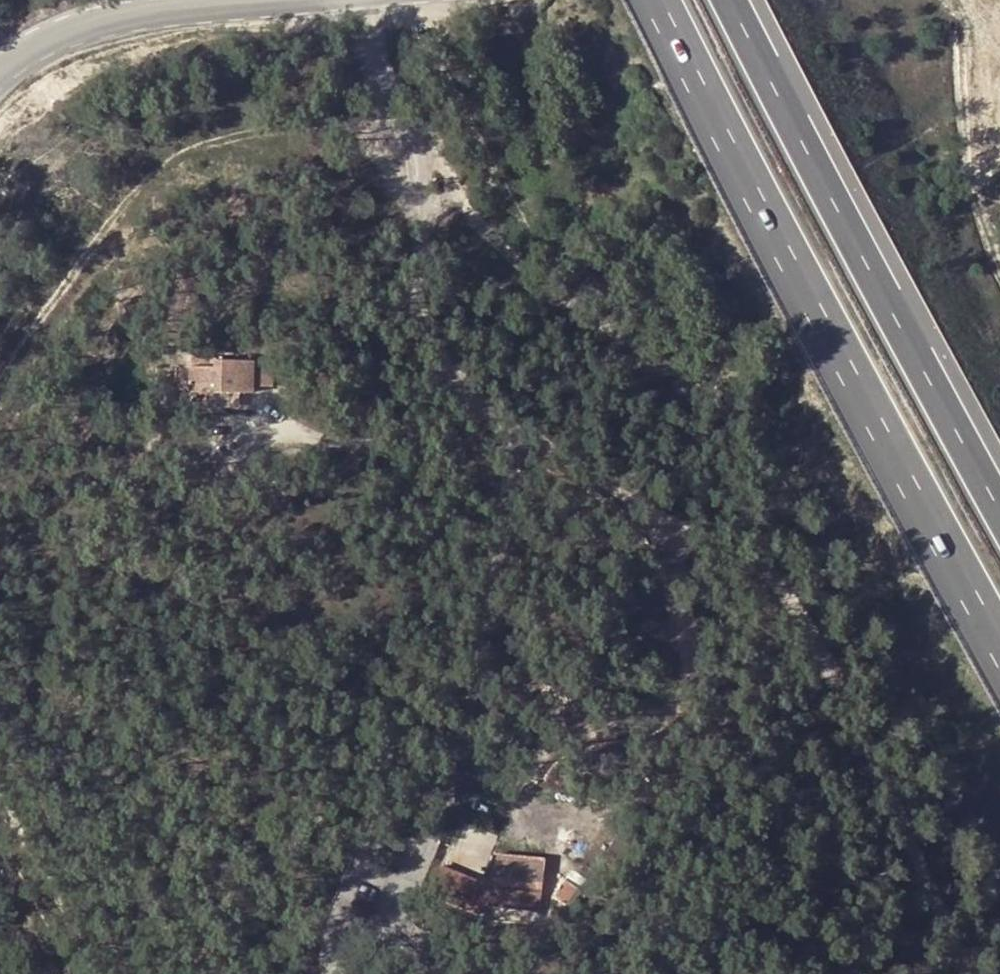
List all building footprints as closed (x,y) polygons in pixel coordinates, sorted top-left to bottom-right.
[(243,363),(198,362),(198,394),(241,396),(243,363)] [(469,913),(480,894),(481,886),(455,874),(443,901),(469,913)] [(543,897),(544,890),(481,886),(480,894),(543,897)] [(480,911),(542,915),(543,897),(480,894),(480,911)]
